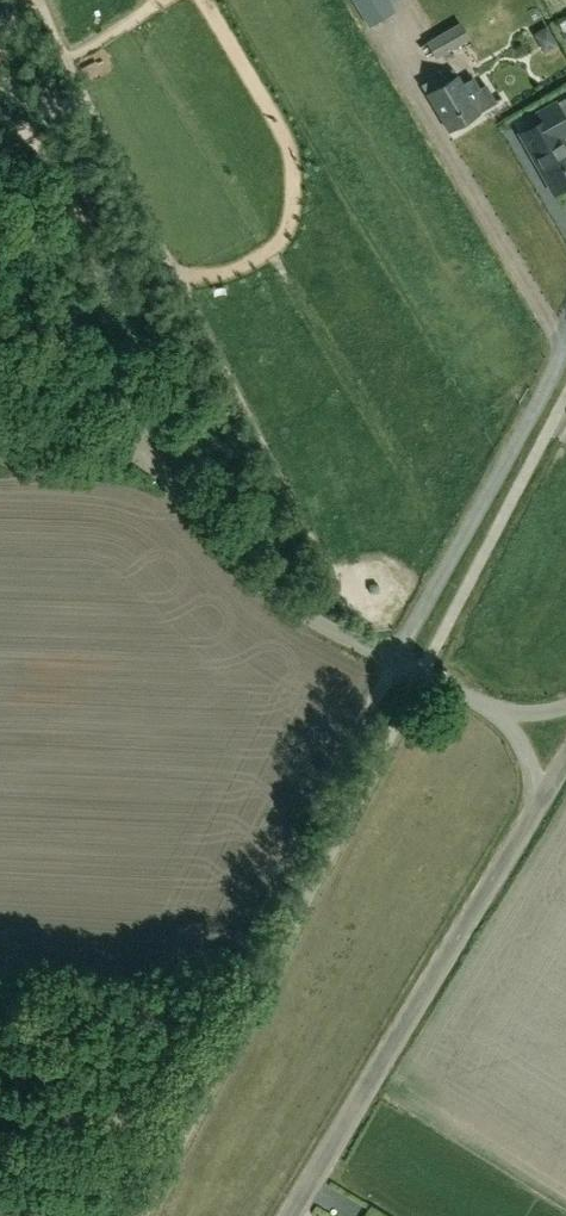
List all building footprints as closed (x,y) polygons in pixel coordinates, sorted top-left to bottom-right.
[(368,26),(394,11),(388,1),(390,0),(352,0),(368,26)] [(444,12),(463,0),(437,0),(444,12)] [(1,1),(0,2),(0,21),(9,17),(1,1)] [(459,21),(425,42),(436,59),(470,38),(459,21)] [(464,86),(458,76),(452,66),(420,84),(426,95),(448,132),(480,113),(481,114),(497,104),(486,87),(479,91),(473,81),(464,86)] [(554,100),(536,111),(540,119),(518,131),(553,193),(565,186),(565,146),(561,138),(559,133),(565,129),(565,120),(554,100)]
